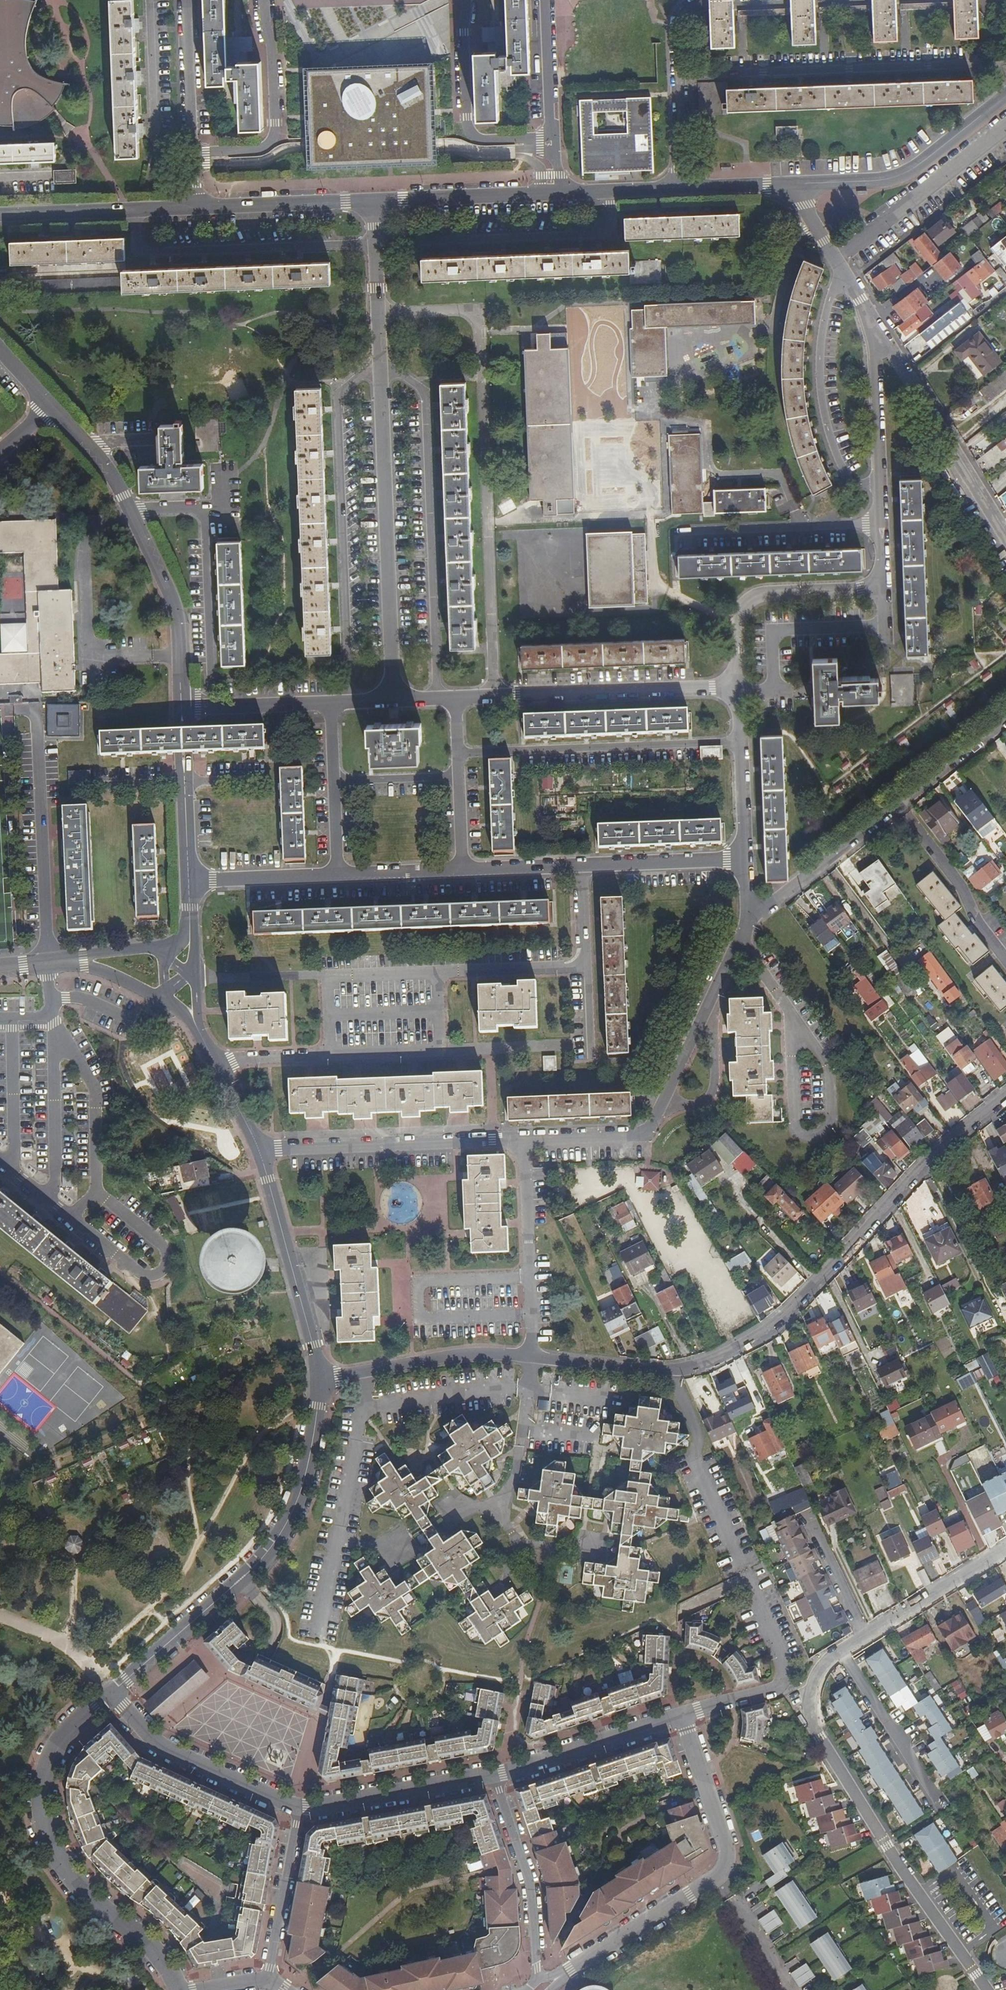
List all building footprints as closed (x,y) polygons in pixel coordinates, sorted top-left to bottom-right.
[(33,0),(0,0),(0,124),(6,125),(15,125),(14,130),(16,130),(16,128),(22,128),(27,127),(32,125),(37,123),(43,119),(50,115),(54,111),(55,110),(56,110),(57,110),(54,106),(58,101),(62,94),(64,90),(66,84),(70,85),(71,84),(65,82),(58,81),(49,78),(44,76),(40,73),(35,70),(33,67),(31,64),(30,62),(29,58),(28,54),(28,47),(28,41),(30,29),(32,18),(33,14),(37,5),(38,0),(37,0),(37,1),(33,0)] [(134,0),(121,0),(111,0),(118,158),(140,157),(139,138),(143,138),(143,129),(143,124),(139,124),(137,85),(141,85),(141,77),(140,71),(137,71),(135,33),(139,33),(139,23),(139,19),(135,19),(135,17),(134,16),(134,0)] [(226,0),(205,0),(208,85),(216,85),(226,85),(226,75),(229,75),(229,66),(228,55),(226,0)] [(509,64),(512,64),(512,74),(515,73),(525,73),(531,73),(528,0),(507,0),(509,45),(509,55),(509,64)] [(711,12),(734,11),(734,0),(710,0),(711,12)] [(792,8),(815,8),(815,0),(791,0),(792,8)] [(978,9),(978,4),(978,1),(954,2),(954,8),(956,38),(970,38),(979,37),(978,14),(978,11),(978,9)] [(897,20),(896,4),(885,5),(873,5),(873,11),(875,41),(898,41),(897,20)] [(792,8),(792,14),(793,44),(817,44),(816,24),(816,20),(815,8),(792,8)] [(711,12),(712,47),(736,47),(735,27),(734,11),(711,12)] [(504,50),(497,50),(497,55),(497,56),(509,55),(509,45),(504,45),(504,50)] [(233,60),(233,55),(228,55),(229,66),(240,66),(240,64),(239,60),(233,60)] [(497,56),(497,55),(476,56),(478,121),(500,120),(499,91),(498,68),(509,68),(509,64),(509,55),(497,56)] [(307,152),(308,170),(387,167),(393,166),(438,165),(438,156),(437,145),(437,139),(437,136),(436,115),(436,109),(434,63),(363,66),(312,68),(304,68),(304,74),(306,115),(306,120),(307,137),(307,145),(307,152)] [(240,66),(229,66),(229,75),(229,79),(240,78),(241,84),(243,130),(264,129),(261,64),(248,64),(240,64),(240,66)] [(749,88),(728,89),(728,112),(729,112),(974,102),(973,80),(958,81),(907,82),(884,83),(857,84),(840,85),(799,86),(749,88)] [(729,114),(729,112),(728,112),(728,89),(728,81),(699,83),(700,115),(729,114)] [(593,111),(593,109),(592,99),(580,100),(581,115),(581,151),(581,165),(581,168),(596,168),(604,168),(640,167),(652,166),(651,125),(650,111),(650,97),(626,98),(626,110),(627,124),(627,133),(611,134),(593,134),(593,111)] [(592,99),(593,109),(593,111),(626,110),(626,98),(610,98),(592,99)] [(797,141),(798,141),(798,129),(798,127),(775,128),(776,142),(797,141)] [(56,142),(0,144),(0,163),(35,162),(56,161),(56,142)] [(74,172),(57,173),(57,182),(75,181),(74,172)] [(988,210),(992,217),(1005,208),(1002,201),(988,210)] [(984,226),(989,222),(981,212),(976,216),(984,226)] [(626,240),(740,236),(739,214),(717,215),(705,215),(658,217),(625,218),(626,240)] [(981,253),(991,245),(988,241),(1005,228),(1005,225),(998,215),(989,222),(984,226),(978,231),(969,238),(981,253)] [(968,238),(969,238),(978,231),(971,222),(961,230),(968,238)] [(928,233),(932,238),(945,229),(944,228),(940,223),(928,233)] [(945,229),(950,235),(953,233),(947,226),(944,228),(945,229)] [(938,245),(950,235),(945,229),(932,238),(938,245)] [(943,258),(924,234),(913,243),(931,267),(933,265),(943,258)] [(40,241),(11,242),(12,266),(126,262),(125,238),(96,239),(40,241)] [(991,250),(1005,268),(1005,239),(991,250)] [(449,257),(423,258),(424,280),(630,272),(629,250),(627,250),(595,251),(548,253),(501,255),(453,257),(449,257)] [(949,253),(943,258),(933,265),(945,281),(961,269),(949,253)] [(893,254),(881,263),(887,270),(880,275),(881,276),(873,282),(879,290),(890,283),(891,285),(893,285),(894,287),(893,288),(896,294),(916,278),(910,270),(899,278),(893,270),(895,269),(893,265),(898,261),(893,254)] [(995,272),(984,258),(980,262),(964,274),(956,280),(951,285),(965,303),(979,293),(977,291),(975,287),(977,286),(995,272)] [(816,441),(809,411),(805,389),(804,377),(804,365),(804,350),(806,332),(808,319),(811,308),(815,293),(820,278),(824,269),(804,260),(799,274),(792,292),(790,304),(787,318),(784,332),(783,346),(782,358),(782,377),(783,390),(785,406),(789,421),(791,431),(797,452),(803,469),(809,481),(814,492),(833,483),(827,469),(821,456),(816,441)] [(631,262),(632,284),(662,283),(661,261),(631,262)] [(124,277),(124,292),(331,284),(330,262),(300,263),(249,265),(205,267),(155,269),(124,270),(124,277)] [(910,270),(916,278),(922,274),(915,264),(909,269),(910,270)] [(124,292),(124,277),(19,281),(19,296),(124,292)] [(893,306),(904,321),(927,303),(916,289),(893,306)] [(630,328),(632,377),(668,376),(666,327),(756,324),(755,300),(645,305),(645,309),(632,310),(632,328),(630,328)] [(965,314),(970,311),(964,302),(945,316),(950,322),(963,312),(965,314)] [(940,329),(946,337),(974,316),(970,311),(965,314),(963,312),(950,322),(940,329)] [(934,322),(940,329),(950,322),(945,316),(944,314),(934,322)] [(899,328),(905,336),(919,325),(913,317),(899,328)] [(574,513),(567,332),(551,333),(551,332),(537,333),(538,349),(525,349),(531,500),(544,499),(544,515),(558,514),(574,513)] [(970,354),(974,359),(990,346),(980,333),(957,351),(963,359),(970,354)] [(990,346),(974,359),(984,374),(1001,361),(990,346)] [(962,404),(966,410),(967,410),(984,398),(987,402),(1005,387),(1005,371),(962,404)] [(475,574),(473,543),(475,543),(474,529),(472,529),(471,499),(473,498),(472,485),(471,485),(469,454),(471,454),(471,441),(469,441),(468,410),(470,410),(469,397),(467,398),(467,382),(442,383),(442,405),(444,451),(446,493),(448,538),(450,582),(451,625),(452,648),(477,647),(476,631),(479,631),(478,618),(476,618),(475,587),(477,588),(477,574),(475,574)] [(321,388),(296,389),(297,404),(295,404),(296,417),(297,417),(299,448),(297,449),(297,462),(299,461),(300,492),(298,492),(299,506),(301,506),(302,536),(300,536),(301,549),(303,549),(304,580),(302,580),(302,593),(304,593),(305,624),(304,624),(304,637),(306,637),(307,653),(331,652),(331,631),(329,587),(327,542),(326,497),(324,454),(322,411),(321,388)] [(217,418),(195,419),(196,451),(218,451),(217,418)] [(177,424),(161,425),(161,431),(163,465),(141,466),(142,490),(171,488),(204,487),(203,463),(180,464),(179,460),(184,460),(183,424),(182,424),(177,424)] [(704,513),(700,433),(668,434),(672,514),(704,513)] [(998,444),(1002,450),(1005,447),(1005,437),(998,444)] [(907,639),(907,656),(929,655),(921,479),(900,480),(901,497),(901,501),(901,502),(903,542),(903,547),(905,588),(905,593),(906,633),(907,639)] [(714,489),(715,512),(766,510),(766,487),(714,489)] [(0,522),(0,553),(23,552),(26,652),(0,653),(0,683),(41,682),(42,693),(74,691),(70,589),(57,589),(55,520),(0,522)] [(636,607),(636,604),(649,604),(647,533),(633,534),(633,532),(587,533),(590,608),(636,607)] [(222,664),(245,663),(241,541),(237,541),(218,542),(219,561),(220,612),(222,653),(222,664)] [(862,548),(679,555),(680,577),(862,570),(862,548)] [(523,668),(667,662),(686,662),(687,662),(686,639),(660,640),(522,645),(523,668)] [(879,686),(879,678),(839,680),(838,658),(813,659),(816,721),(841,720),(839,696),(844,696),(844,701),(873,700),(880,700),(879,692),(879,686)] [(915,704),(913,673),(891,674),(892,707),(915,706),(915,704)] [(525,716),(526,739),(689,733),(688,710),(525,716)] [(423,741),(422,723),(368,725),(369,743),(372,743),(373,763),(420,762),(420,741),(423,741)] [(200,750),(200,751),(265,749),(264,726),(197,729),(197,742),(200,742),(201,750),(200,750)] [(169,729),(164,730),(100,732),(100,755),(166,752),(166,743),(170,743),(169,729)] [(197,729),(169,729),(170,743),(166,743),(166,752),(200,751),(200,750),(201,750),(200,742),(197,742),(197,729)] [(767,880),(787,880),(789,879),(789,877),(783,735),(762,736),(763,767),(763,772),(764,805),(765,811),(766,844),(766,849),(767,880)] [(721,749),(704,749),(704,759),(721,758),(721,749)] [(493,829),(494,853),(516,852),(512,760),(491,761),(492,785),(492,791),(493,823),(493,829)] [(848,760),(840,765),(844,771),(852,766),(848,760)] [(281,769),(285,861),(307,860),(303,768),(281,769)] [(542,778),(543,790),(554,789),(553,777),(542,778)] [(998,824),(971,790),(954,803),(978,834),(992,824),(994,827),(998,824)] [(930,817),(924,822),(935,837),(942,832),(944,835),(958,825),(939,798),(933,803),(934,805),(926,811),(930,817)] [(933,803),(918,814),(924,822),(930,817),(926,811),(934,805),(933,803)] [(86,806),(63,807),(64,828),(65,871),(67,917),(68,931),(91,931),(86,806)] [(599,826),(600,849),(722,844),(721,821),(599,826)] [(154,825),(133,826),(137,917),(158,917),(154,825)] [(942,832),(935,837),(941,845),(947,840),(944,835),(942,832)] [(989,864),(968,880),(978,893),(1002,875),(993,864),(991,866),(989,864)] [(961,909),(932,873),(916,886),(944,922),(937,927),(956,950),(958,948),(973,966),(989,953),(974,934),(972,936),(955,914),(961,909)] [(904,909),(903,898),(883,899),(884,911),(904,909)] [(602,916),(608,1055),(629,1054),(623,899),(602,899),(602,916)] [(255,914),(255,936),(550,924),(549,902),(255,914)] [(838,905),(820,918),(833,935),(850,921),(838,905)] [(834,940),(821,921),(809,930),(822,948),(834,940)] [(887,934),(891,940),(897,935),(893,929),(887,934)] [(896,969),(897,967),(886,952),(878,959),(904,995),(911,990),(896,969)] [(954,1004),(952,1001),(960,995),(929,953),(918,960),(951,1006),(954,1004)] [(992,966),(974,981),(1000,1013),(1005,1008),(1005,984),(992,966)] [(879,997),(861,972),(856,976),(861,982),(859,983),(864,991),(860,994),(865,1001),(869,998),(876,1007),(866,1014),(871,1022),(888,1009),(879,997)] [(520,982),(520,988),(503,988),(503,986),(480,987),(482,1033),(500,1032),(500,1027),(516,1026),(516,1029),(539,1028),(537,982),(520,982)] [(921,994),(928,988),(922,982),(915,988),(921,994)] [(264,996),(264,999),(248,999),(248,994),(230,995),(231,1007),(231,1015),(233,1041),(253,1040),(255,1040),(255,1037),(262,1037),(272,1036),(272,1042),(289,1041),(287,995),(264,996)] [(746,1096),(747,1124),(773,1123),(772,1095),(766,1095),(766,1083),(766,1081),(774,1080),(774,1062),(770,1062),(770,1032),(772,1032),(772,1014),(765,1014),(765,1009),(764,1000),(730,1001),(730,1015),(727,1016),(728,1025),(728,1033),(736,1033),(737,1064),(729,1064),(729,1073),(730,1082),(733,1082),(733,1097),(746,1096)] [(939,1042),(960,1071),(974,1060),(961,1042),(958,1043),(951,1033),(939,1042)] [(989,1040),(974,1051),(994,1080),(1005,1071),(1005,1065),(989,1040)] [(925,1081),(936,1073),(916,1046),(910,1050),(913,1054),(901,1063),(921,1090),(928,1085),(925,1081)] [(554,1065),(554,1056),(544,1056),(544,1065),(554,1065)] [(469,1107),(484,1107),(483,1072),(434,1074),(434,1078),(338,1081),(338,1078),(289,1080),(291,1114),(306,1113),(306,1119),(315,1119),(324,1119),(324,1113),(339,1112),(339,1115),(355,1114),(355,1120),(364,1120),(372,1120),(373,1114),(403,1113),(403,1118),(410,1118),(420,1118),(420,1111),(435,1111),(435,1108),(451,1108),(451,1113),(461,1113),(469,1113),(469,1107)] [(967,1095),(974,1090),(963,1074),(947,1086),(958,1101),(965,1096),(967,1095)] [(165,1080),(158,1083),(164,1102),(171,1099),(165,1080)] [(893,1098),(899,1105),(900,1104),(906,1112),(922,1100),(911,1085),(893,1098)] [(945,1112),(958,1103),(950,1092),(943,1097),(942,1095),(936,1099),(945,1112)] [(509,1099),(510,1121),(510,1122),(632,1117),(631,1094),(509,1099)] [(877,1113),(886,1123),(888,1121),(910,1148),(923,1137),(908,1118),(905,1120),(899,1113),(892,1119),(876,1100),(870,1105),(877,1113)] [(916,1127),(924,1138),(932,1131),(924,1121),(916,1127)] [(867,1122),(861,1127),(871,1138),(877,1133),(867,1122)] [(997,1132),(1003,1144),(1005,1143),(1005,1126),(997,1132)] [(876,1144),(888,1157),(893,1152),(895,1155),(898,1159),(908,1151),(891,1131),(876,1144)] [(745,1152),(726,1133),(712,1147),(730,1166),(732,1164),(745,1152)] [(988,1153),(989,1156),(1004,1185),(1005,1184),(1005,1150),(1005,1148),(998,1152),(996,1149),(988,1153)] [(745,1152),(732,1164),(744,1176),(756,1164),(745,1152)] [(709,1153),(687,1168),(692,1175),(700,1187),(722,1171),(709,1153)] [(508,1228),(502,1228),(502,1219),(501,1189),(500,1180),(506,1180),(505,1155),(468,1157),(469,1172),(469,1181),(464,1181),(465,1229),(471,1229),(471,1238),(472,1253),(509,1252),(508,1228)] [(866,1167),(885,1188),(893,1181),(891,1179),(896,1175),(885,1163),(882,1166),(875,1159),(866,1167)] [(181,1191),(194,1188),(192,1180),(208,1177),(204,1161),(161,1170),(162,1177),(182,1173),(184,1182),(180,1182),(181,1191)] [(844,1201),(848,1205),(857,1196),(856,1195),(868,1183),(854,1169),(832,1189),(844,1201)] [(63,1172),(63,1186),(72,1186),(72,1172),(63,1172)] [(644,1188),(641,1189),(658,1190),(659,1173),(642,1172),(642,1178),(644,1178),(644,1188)] [(700,1187),(692,1175),(687,1182),(713,1220),(720,1215),(700,1187)] [(768,1176),(756,1187),(773,1205),(773,1204),(792,1223),(803,1212),(782,1190),(768,1176)] [(959,1194),(970,1217),(979,1212),(978,1210),(994,1202),(982,1178),(971,1184),(973,1187),(959,1194)] [(856,1195),(857,1196),(870,1185),(868,1183),(856,1195)] [(822,1222),(844,1201),(832,1189),(828,1184),(805,1205),(813,1213),(822,1222)] [(128,1333),(130,1332),(131,1332),(148,1312),(101,1274),(70,1249),(35,1221),(3,1194),(0,1192),(0,1227),(95,1304),(94,1305),(128,1333)] [(185,1193),(178,1195),(180,1206),(187,1206),(185,1193)] [(632,1218),(628,1211),(619,1215),(622,1222),(632,1218)] [(961,1254),(947,1226),(923,1238),(937,1265),(961,1254)] [(201,1273),(204,1278),(209,1284),(214,1288),(221,1292),(228,1293),(236,1293),(243,1291),(249,1288),(255,1283),(259,1277),(262,1270),(263,1263),(262,1255),(260,1248),(256,1242),(251,1237),(246,1234),(241,1231),(235,1230),(229,1230),(223,1231),(218,1233),(213,1236),(208,1240),(204,1244),(202,1250),(200,1255),(199,1261),(200,1267),(201,1273)] [(894,1264),(913,1256),(902,1235),(884,1243),(889,1255),(894,1264)] [(653,1265),(642,1243),(621,1253),(631,1275),(653,1265)] [(337,1342),(375,1340),(374,1326),(374,1317),(380,1317),(378,1268),(372,1268),(372,1259),(371,1244),(334,1246),(335,1270),(341,1270),(342,1279),(342,1304),(336,1304),(336,1309),(337,1319),(337,1342)] [(781,1288),(798,1272),(780,1254),(764,1270),(781,1288)] [(894,1264),(889,1255),(870,1265),(886,1297),(905,1288),(899,1275),(894,1264)] [(732,1259),(726,1263),(729,1268),(735,1265),(732,1259)] [(624,1277),(618,1265),(610,1269),(614,1278),(617,1276),(617,1278),(619,1277),(620,1279),(624,1277)] [(670,1281),(668,1277),(664,1279),(668,1288),(672,1286),(673,1286),(670,1281)] [(627,1285),(612,1292),(626,1320),(641,1313),(627,1285)] [(867,1285),(852,1292),(861,1310),(864,1308),(875,1302),(867,1285)] [(672,1286),(668,1288),(657,1294),(666,1312),(681,1305),(672,1286)] [(949,1304),(940,1286),(924,1294),(933,1312),(949,1304)] [(762,1288),(746,1298),(756,1315),(772,1305),(762,1288)] [(861,1310),(852,1292),(848,1295),(856,1312),(861,1310)] [(969,1329),(993,1318),(984,1299),(976,1303),(975,1302),(968,1306),(960,1310),(969,1329)] [(617,1304),(599,1313),(609,1336),(628,1327),(617,1304)] [(854,1340),(844,1318),(827,1326),(834,1340),(842,1357),(852,1352),(848,1344),(854,1340)] [(817,1349),(834,1340),(827,1326),(824,1320),(807,1328),(817,1349)] [(25,1344),(0,1324),(0,1375),(25,1344)] [(628,1327),(609,1336),(611,1339),(630,1330),(628,1327)] [(652,1336),(657,1345),(666,1341),(659,1328),(651,1332),(652,1336)] [(859,1349),(854,1340),(848,1344),(852,1352),(859,1349)] [(808,1345),(788,1354),(798,1375),(817,1366),(808,1345)] [(990,1379),(999,1375),(988,1354),(977,1359),(988,1380),(990,1379)] [(905,1376),(898,1361),(878,1371),(885,1386),(905,1376)] [(790,1388),(780,1366),(764,1374),(774,1396),(790,1388)] [(963,1390),(976,1384),(971,1373),(958,1379),(963,1390)] [(721,1382),(714,1385),(723,1402),(730,1399),(721,1382)] [(629,1470),(640,1471),(643,1450),(664,1453),(666,1443),(687,1445),(688,1434),(678,1433),(680,1422),(658,1419),(660,1398),(638,1395),(636,1417),(614,1414),(613,1426),(602,1424),(601,1434),(613,1436),(622,1437),(619,1458),(630,1460),(629,1470)] [(539,1400),(539,1409),(549,1410),(550,1400),(539,1400)] [(898,1400),(887,1404),(891,1412),(901,1408),(898,1400)] [(956,1402),(946,1407),(955,1427),(966,1422),(956,1402)] [(955,1427),(946,1407),(931,1414),(931,1415),(941,1434),(955,1427)] [(894,1423),(890,1413),(888,1411),(881,1415),(887,1427),(894,1423)] [(703,1421),(712,1442),(736,1431),(727,1412),(713,1419),(712,1417),(703,1421)] [(435,1471),(441,1480),(460,1468),(477,1495),(494,1484),(488,1475),(498,1469),(492,1459),(500,1454),(494,1445),(513,1432),(507,1423),(498,1429),(492,1420),(474,1432),(462,1415),(444,1427),(456,1444),(438,1456),(444,1466),(435,1471)] [(916,1448),(941,1436),(941,1434),(931,1415),(906,1428),(916,1448)] [(784,1451),(785,1448),(772,1420),(771,1419),(768,1420),(766,1421),(765,1422),(764,1423),(768,1431),(744,1442),(749,1452),(746,1453),(749,1459),(757,1456),(759,1461),(777,1452),(778,1453),(781,1452),(784,1451)] [(899,1433),(894,1423),(887,1427),(878,1431),(881,1437),(887,1435),(889,1437),(899,1433)] [(441,1480),(435,1471),(417,1484),(405,1465),(396,1471),(385,1453),(375,1459),(387,1477),(370,1488),(379,1509),(391,1501),(402,1519),(411,1513),(421,1528),(430,1522),(420,1507),(438,1495),(432,1486),(441,1480)] [(954,1461),(950,1471),(959,1491),(968,1487),(963,1477),(965,1476),(957,1459),(954,1461)] [(587,1509),(589,1497),(572,1495),(575,1473),(564,1472),(565,1462),(553,1460),(542,1469),(539,1491),(518,1488),(517,1499),(538,1502),(535,1524),(545,1525),(544,1535),(555,1537),(558,1515),(580,1519),(582,1508),(587,1509)] [(804,1464),(795,1468),(804,1487),(813,1483),(804,1464)] [(640,1471),(629,1470),(626,1492),(605,1489),(603,1499),(589,1497),(587,1509),(612,1512),(609,1533),(621,1535),(620,1540),(631,1541),(633,1525),(654,1528),(656,1517),(677,1520),(678,1509),(668,1508),(669,1497),(648,1495),(651,1473),(640,1471)] [(902,1484),(898,1477),(886,1483),(889,1490),(902,1484)] [(902,1492),(906,1490),(904,1485),(887,1492),(890,1497),(901,1492),(902,1492)] [(980,1512),(968,1487),(959,1491),(972,1516),(980,1512)] [(379,1509),(370,1488),(369,1489),(374,1498),(367,1504),(372,1513),(379,1509)] [(891,1506),(882,1488),(875,1491),(884,1510),(891,1506)] [(855,1513),(844,1491),(832,1497),(835,1503),(820,1510),(827,1526),(855,1513)] [(987,1515),(980,1519),(987,1533),(1005,1524),(1005,1507),(997,1510),(995,1506),(985,1511),(987,1515)] [(920,1518),(928,1536),(930,1538),(946,1531),(946,1529),(936,1510),(920,1518)] [(823,1579),(821,1576),(818,1569),(814,1571),(810,1563),(819,1559),(814,1548),(810,1550),(805,1541),(801,1542),(798,1535),(795,1528),(799,1527),(793,1515),(782,1520),(781,1518),(772,1523),(773,1525),(777,1524),(780,1531),(776,1532),(781,1542),(780,1543),(780,1544),(781,1547),(787,1560),(788,1561),(789,1561),(790,1560),(798,1578),(824,1632),(848,1621),(843,1610),(834,1614),(828,1600),(837,1596),(828,1577),(823,1579)] [(946,1529),(946,1531),(956,1552),(974,1543),(964,1520),(946,1529)] [(430,1522),(421,1528),(435,1549),(417,1561),(423,1570),(409,1579),(412,1586),(413,1589),(438,1573),(450,1591),(459,1585),(464,1593),(473,1588),(462,1570),(479,1558),(473,1549),(482,1543),(475,1533),(463,1531),(444,1544),(430,1522)] [(880,1542),(902,1532),(899,1525),(877,1536),(880,1542)] [(760,1531),(766,1543),(776,1539),(771,1526),(760,1531)] [(801,1542),(805,1541),(799,1527),(795,1528),(798,1535),(801,1542)] [(910,1554),(901,1534),(884,1542),(893,1562),(910,1554)] [(928,1536),(913,1544),(921,1560),(922,1564),(938,1556),(930,1538),(928,1536)] [(70,1537),(65,1542),(65,1549),(70,1555),(78,1555),(83,1550),(83,1542),(78,1537),(70,1537)] [(631,1541),(620,1540),(617,1567),(584,1562),(581,1584),(603,1587),(601,1598),(622,1601),(621,1610),(633,1612),(634,1603),(644,1604),(647,1582),(658,1583),(659,1573),(638,1570),(641,1548),(630,1547),(631,1541)] [(399,1612),(409,1605),(402,1590),(400,1585),(396,1588),(384,1570),(375,1576),(363,1558),(353,1564),(366,1583),(348,1595),(353,1603),(345,1609),(351,1618),(368,1606),(380,1624),(390,1618),(401,1636),(410,1629),(399,1612)] [(878,1562),(853,1573),(862,1592),(886,1580),(878,1562)] [(932,1583),(925,1569),(918,1572),(926,1587),(932,1583)] [(411,1591),(413,1589),(412,1586),(409,1579),(400,1585),(402,1590),(409,1605),(417,1600),(411,1591)] [(473,1588),(464,1593),(476,1612),(458,1624),(464,1634),(474,1628),(485,1645),(494,1640),(500,1648),(509,1642),(503,1634),(522,1622),(515,1612),(533,1600),(527,1591),(518,1597),(512,1589),(494,1600),(482,1582),(473,1588)] [(995,1583),(975,1595),(982,1607),(1002,1594),(995,1583)] [(970,1596),(963,1600),(971,1614),(977,1610),(970,1596)] [(975,1636),(962,1612),(938,1626),(951,1648),(965,1640),(966,1641),(975,1636)] [(322,1701),(325,1685),(254,1653),(243,1663),(239,1662),(232,1653),(237,1648),(238,1649),(249,1639),(231,1619),(217,1632),(204,1643),(228,1671),(235,1674),(306,1706),(318,1711),(322,1701)] [(803,1641),(820,1635),(817,1626),(810,1629),(807,1620),(797,1623),(803,1641)] [(712,1656),(723,1639),(712,1633),(702,1630),(703,1624),(687,1623),(686,1647),(699,1650),(712,1656)] [(929,1625),(901,1640),(918,1665),(926,1660),(923,1654),(925,1652),(922,1646),(927,1644),(928,1646),(937,1640),(929,1625)] [(998,1641),(1005,1637),(1002,1628),(994,1631),(998,1641)] [(665,1695),(670,1636),(643,1635),(642,1649),(645,1650),(645,1664),(654,1664),(654,1674),(651,1674),(650,1681),(644,1684),(642,1678),(572,1702),(573,1709),(553,1716),(554,1719),(545,1721),(544,1720),(542,1719),(546,1700),(553,1701),(556,1687),(535,1683),(526,1732),(534,1738),(552,1732),(610,1713),(665,1695)] [(950,1780),(962,1772),(940,1738),(953,1730),(930,1695),(917,1703),(882,1649),(865,1660),(896,1708),(901,1705),(905,1711),(913,1706),(920,1718),(925,1715),(932,1726),(927,1729),(935,1741),(928,1746),(932,1752),(926,1755),(941,1777),(946,1774),(950,1780)] [(735,1689),(760,1683),(755,1667),(750,1669),(744,1658),(738,1651),(723,1664),(728,1671),(732,1679),(735,1689)] [(159,1720),(206,1678),(194,1664),(146,1705),(159,1720)] [(930,1671),(925,1675),(934,1688),(940,1684),(930,1671)] [(337,1675),(334,1688),(329,1716),(322,1757),(319,1772),(328,1781),(368,1774),(390,1770),(433,1762),(494,1750),(498,1725),(504,1694),(477,1688),(475,1703),(478,1703),(476,1717),(484,1719),(482,1728),(479,1728),(478,1735),(472,1736),(471,1731),(369,1750),(371,1759),(361,1761),(361,1759),(339,1763),(339,1761),(337,1761),(340,1747),(347,1748),(349,1735),(352,1735),(364,1679),(337,1675)] [(328,1686),(325,1685),(322,1701),(318,1711),(322,1713),(329,1716),(334,1688),(328,1686)] [(907,1825),(923,1814),(875,1740),(878,1738),(871,1727),(866,1730),(858,1718),(863,1715),(845,1687),(833,1695),(837,1701),(832,1704),(862,1749),(859,1751),(871,1769),(868,1771),(881,1790),(883,1788),(907,1825)] [(1004,1705),(1001,1698),(995,1702),(998,1709),(1004,1705)] [(764,1721),(770,1720),(766,1704),(741,1711),(744,1721),(744,1730),(742,1738),(761,1742),(763,1732),(764,1721)] [(980,1727),(982,1731),(988,1741),(992,1738),(993,1740),(1005,1733),(1005,1723),(1001,1714),(999,1715),(998,1713),(986,1719),(987,1721),(985,1723),(986,1724),(980,1727)] [(248,1872),(270,1877),(276,1847),(280,1827),(275,1819),(140,1758),(137,1755),(110,1725),(97,1737),(84,1748),(79,1756),(84,1750),(102,1770),(103,1770),(102,1768),(113,1759),(111,1758),(117,1753),(124,1762),(121,1769),(131,1780),(250,1834),(246,1857),(250,1858),(248,1871),(244,1871),(243,1872),(248,1872)] [(516,1790),(532,1838),(554,1831),(549,1818),(541,1820),(537,1810),(544,1807),(545,1809),(558,1805),(557,1801),(583,1792),(585,1796),(619,1784),(618,1781),(643,1772),(645,1776),(659,1771),(658,1769),(664,1768),(668,1778),(682,1774),(670,1738),(654,1744),(590,1765),(535,1784),(516,1790)] [(75,1763),(69,1776),(73,1779),(85,1780),(90,1781),(102,1770),(84,1750),(79,1756),(80,1759),(75,1763)] [(289,1780),(294,1763),(284,1760),(282,1768),(276,1766),(273,1775),(289,1780)] [(973,1779),(979,1775),(974,1767),(968,1771),(973,1779)] [(88,1792),(90,1781),(85,1780),(73,1779),(69,1776),(69,1784),(67,1793),(70,1792),(71,1790),(88,1792)] [(843,1819),(841,1810),(839,1802),(835,1803),(833,1804),(830,1795),(828,1788),(825,1789),(822,1789),(819,1780),(796,1786),(800,1803),(806,1801),(811,1818),(817,1816),(822,1833),(828,1831),(832,1847),(862,1839),(860,1832),(856,1833),(854,1834),(851,1824),(849,1817),(846,1818),(843,1819)] [(101,1824),(88,1792),(71,1790),(70,1792),(67,1793),(67,1802),(69,1810),(66,1811),(77,1838),(79,1843),(81,1846),(90,1859),(104,1875),(113,1884),(131,1898),(149,1879),(151,1877),(140,1867),(138,1869),(118,1850),(120,1848),(112,1841),(116,1836),(113,1832),(108,1834),(104,1824),(101,1824)] [(482,1855),(504,1847),(487,1795),(429,1806),(364,1818),(315,1827),(308,1834),(304,1851),(299,1882),(301,1882),(322,1886),(324,1873),(328,1874),(331,1859),(326,1858),(328,1848),(352,1844),(353,1847),(388,1841),(387,1837),(414,1832),(415,1836),(451,1829),(450,1825),(464,1823),(462,1816),(472,1814),(476,1827),(469,1829),(474,1843),(478,1842),(482,1855)] [(998,1803),(1002,1811),(1005,1809),(1005,1799),(998,1803)] [(674,1824),(698,1816),(693,1802),(691,1802),(669,1810),(674,1824)] [(698,1816),(674,1824),(668,1826),(673,1840),(676,1842),(645,1862),(643,1859),(617,1876),(619,1878),(596,1892),(597,1894),(591,1897),(580,1917),(582,1921),(575,1926),(567,1941),(569,1944),(570,1946),(636,1904),(635,1903),(634,1902),(659,1886),(660,1887),(661,1888),(693,1868),(692,1867),(689,1861),(708,1849),(709,1848),(698,1816)] [(939,1872),(957,1860),(932,1823),(914,1835),(939,1872)] [(1003,1826),(992,1832),(1005,1856),(1005,1831),(1003,1826)] [(537,1853),(560,1845),(556,1830),(554,1831),(532,1838),(537,1853)] [(786,1867),(794,1861),(791,1855),(793,1854),(784,1840),(764,1854),(775,1870),(780,1866),(782,1869),(767,1879),(772,1886),(790,1873),(786,1867)] [(547,1889),(579,1887),(581,1886),(566,1843),(560,1845),(537,1853),(547,1884),(547,1889)] [(481,1855),(481,1857),(486,1870),(497,1866),(499,1865),(509,1862),(505,1848),(504,1847),(482,1855),(481,1855)] [(473,1872),(484,1869),(482,1861),(471,1864),(473,1872)] [(511,1866),(509,1862),(499,1865),(497,1866),(497,1867),(498,1871),(499,1876),(512,1875),(511,1869),(511,1866)] [(264,1910),(270,1877),(248,1872),(243,1872),(239,1899),(243,1900),(242,1907),(238,1906),(235,1920),(239,1922),(236,1935),(232,1938),(218,1940),(222,1964),(250,1959),(256,1952),(264,1910)] [(488,1931),(519,1929),(518,1912),(517,1899),(513,1890),(512,1879),(512,1875),(499,1876),(487,1876),(488,1892),(486,1892),(488,1931)] [(872,1898),(896,1892),(894,1884),(891,1885),(888,1886),(885,1876),(861,1883),(866,1899),(872,1898)] [(149,1879),(131,1898),(135,1901),(139,1903),(151,1891),(146,1887),(151,1882),(149,1879)] [(175,1935),(181,1942),(193,1930),(197,1937),(200,1936),(199,1934),(204,1928),(204,1926),(186,1907),(183,1908),(181,1909),(175,1902),(175,1897),(157,1879),(154,1879),(151,1882),(146,1887),(151,1891),(139,1903),(149,1910),(166,1926),(175,1935)] [(779,1893),(790,1909),(804,1900),(806,1899),(802,1892),(803,1891),(795,1879),(782,1887),(784,1890),(779,1893)] [(290,1934),(291,1934),(294,1935),(292,1947),(289,1960),(298,1965),(308,1964),(315,1961),(326,1953),(318,1947),(329,1888),(322,1886),(301,1882),(299,1882),(296,1899),(290,1934)] [(579,1887),(547,1889),(551,1937),(558,1936),(567,1920),(566,1913),(571,1912),(580,1896),(579,1887)] [(882,1913),(907,1906),(904,1899),(901,1900),(899,1900),(896,1892),(872,1898),(877,1914),(882,1913)] [(804,1900),(790,1909),(787,1911),(797,1926),(802,1922),(804,1925),(817,1917),(809,1904),(808,1905),(804,1900)] [(893,1928),(917,1921),(915,1914),(912,1915),(909,1915),(907,1906),(882,1913),(887,1930),(893,1928)] [(760,1918),(765,1925),(778,1917),(781,1915),(776,1908),(760,1918)] [(778,1917),(765,1925),(762,1927),(767,1934),(783,1923),(778,1917)] [(904,1943),(928,1936),(926,1929),(923,1930),(920,1931),(917,1921),(893,1928),(898,1945),(904,1943)] [(488,1931),(492,1935),(487,1938),(480,1942),(476,1948),(477,1954),(441,1962),(440,1959),(403,1967),(404,1971),(362,1980),(355,1975),(353,1976),(339,1965),(317,1983),(328,1989),(441,1989),(446,1989),(447,1989),(455,1989),(484,1984),(484,1982),(481,1969),(504,1963),(511,1959),(516,1954),(518,1948),(519,1943),(519,1929),(488,1931)] [(184,1946),(187,1951),(203,1942),(200,1936),(197,1937),(193,1930),(181,1942),(184,1946)] [(834,1945),(836,1944),(827,1932),(814,1940),(816,1944),(811,1947),(832,1978),(837,1974),(839,1977),(852,1968),(844,1956),(842,1957),(834,1945)] [(914,1957),(938,1951),(937,1944),(933,1945),(931,1946),(928,1936),(904,1943),(908,1959),(914,1957)] [(208,1966),(222,1964),(218,1940),(205,1943),(208,1966)] [(197,1968),(208,1966),(205,1943),(204,1941),(203,1942),(187,1951),(197,1968)] [(938,1951),(914,1957),(919,1974),(949,1966),(947,1959),(944,1960),(941,1960),(938,1951)] [(814,1976),(806,1963),(790,1973),(799,1987),(814,1976)]
